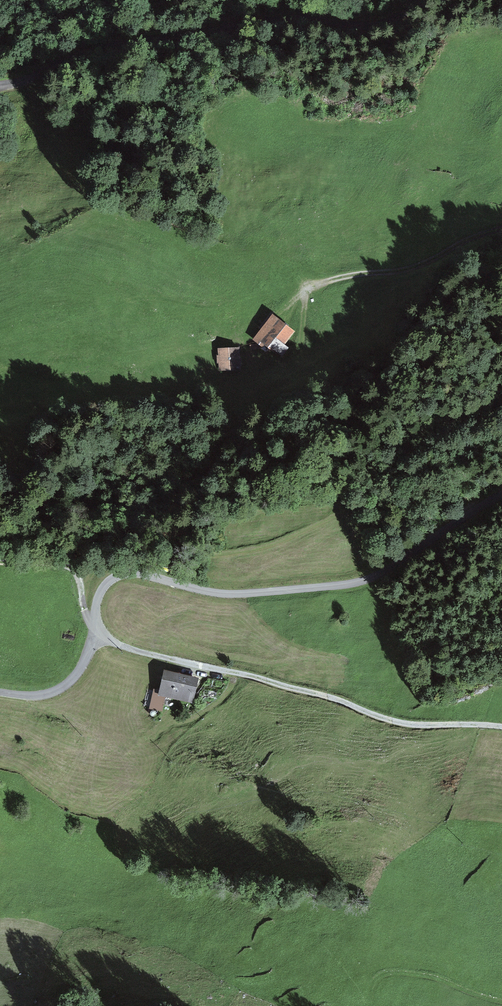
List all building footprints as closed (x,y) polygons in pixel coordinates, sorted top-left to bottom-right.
[(295,332),(273,315),(253,341),(256,344),(250,345),(251,350),(262,348),(264,346),(277,356),(278,354),(282,357),(289,348),(285,345),(295,332)] [(239,349),(217,350),(218,371),(240,370),(239,349)] [(161,659),(152,680),(183,693),(192,672),(161,659)]
